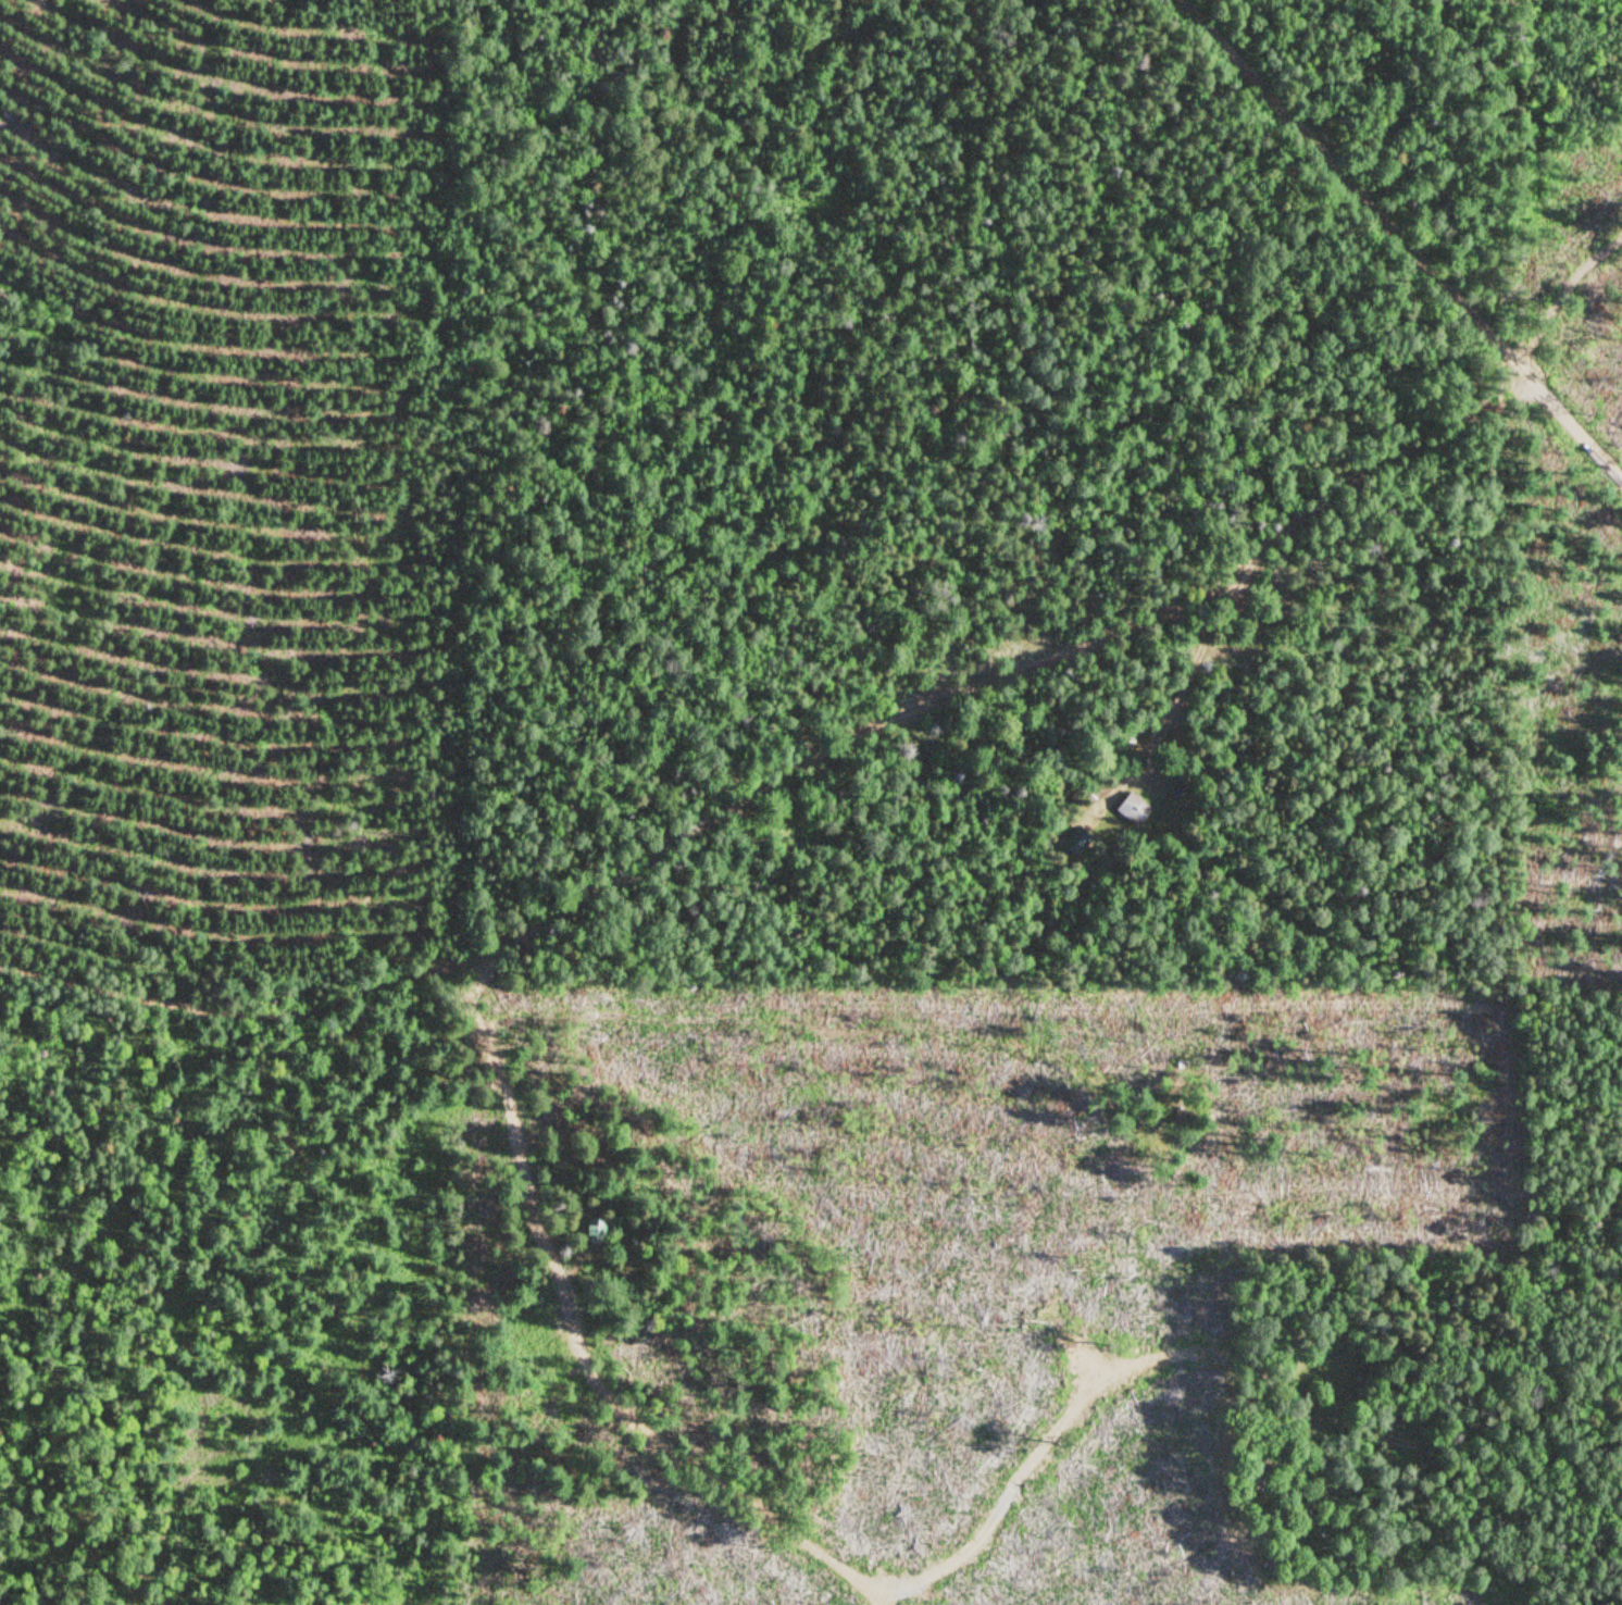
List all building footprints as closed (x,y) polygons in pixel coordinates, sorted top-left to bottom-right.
[(1138,829),(1153,810),(1131,791),(1115,810),(1138,829)] [(587,1243),(603,1242),(602,1217),(586,1218),(587,1243)]
